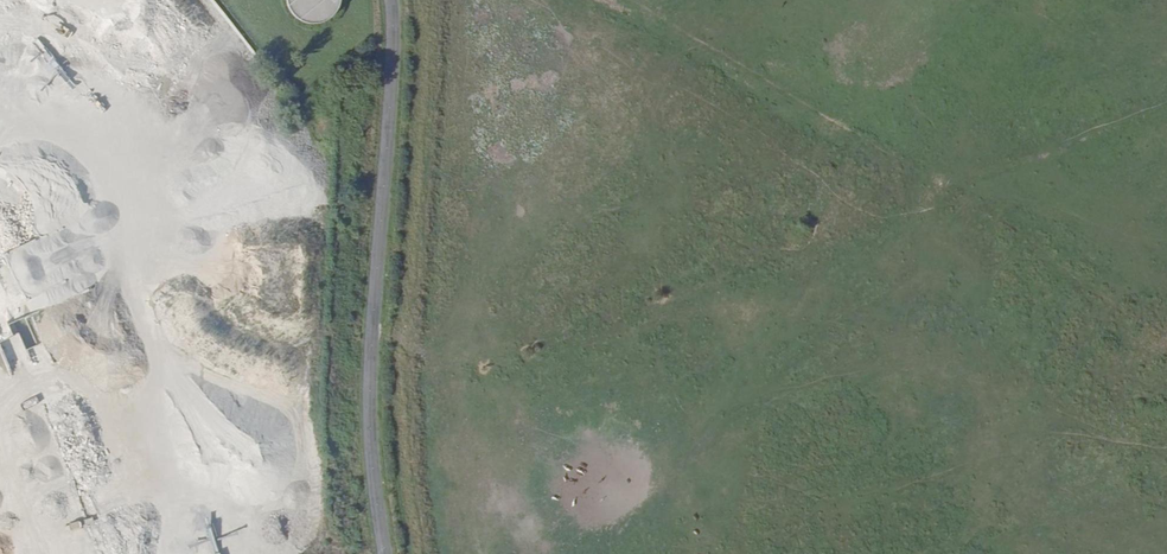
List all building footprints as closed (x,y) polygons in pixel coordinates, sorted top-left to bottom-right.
[(284,0),(285,8),(288,14),(293,20),(300,24),(309,25),(316,24),(323,20),(327,15),(330,7),(330,0),(284,0)] [(13,298),(70,275),(53,234),(0,256),(0,267),(13,298)] [(167,309),(151,326),(163,337),(179,320),(167,309)] [(83,434),(76,436),(83,463),(90,462),(83,434)]
